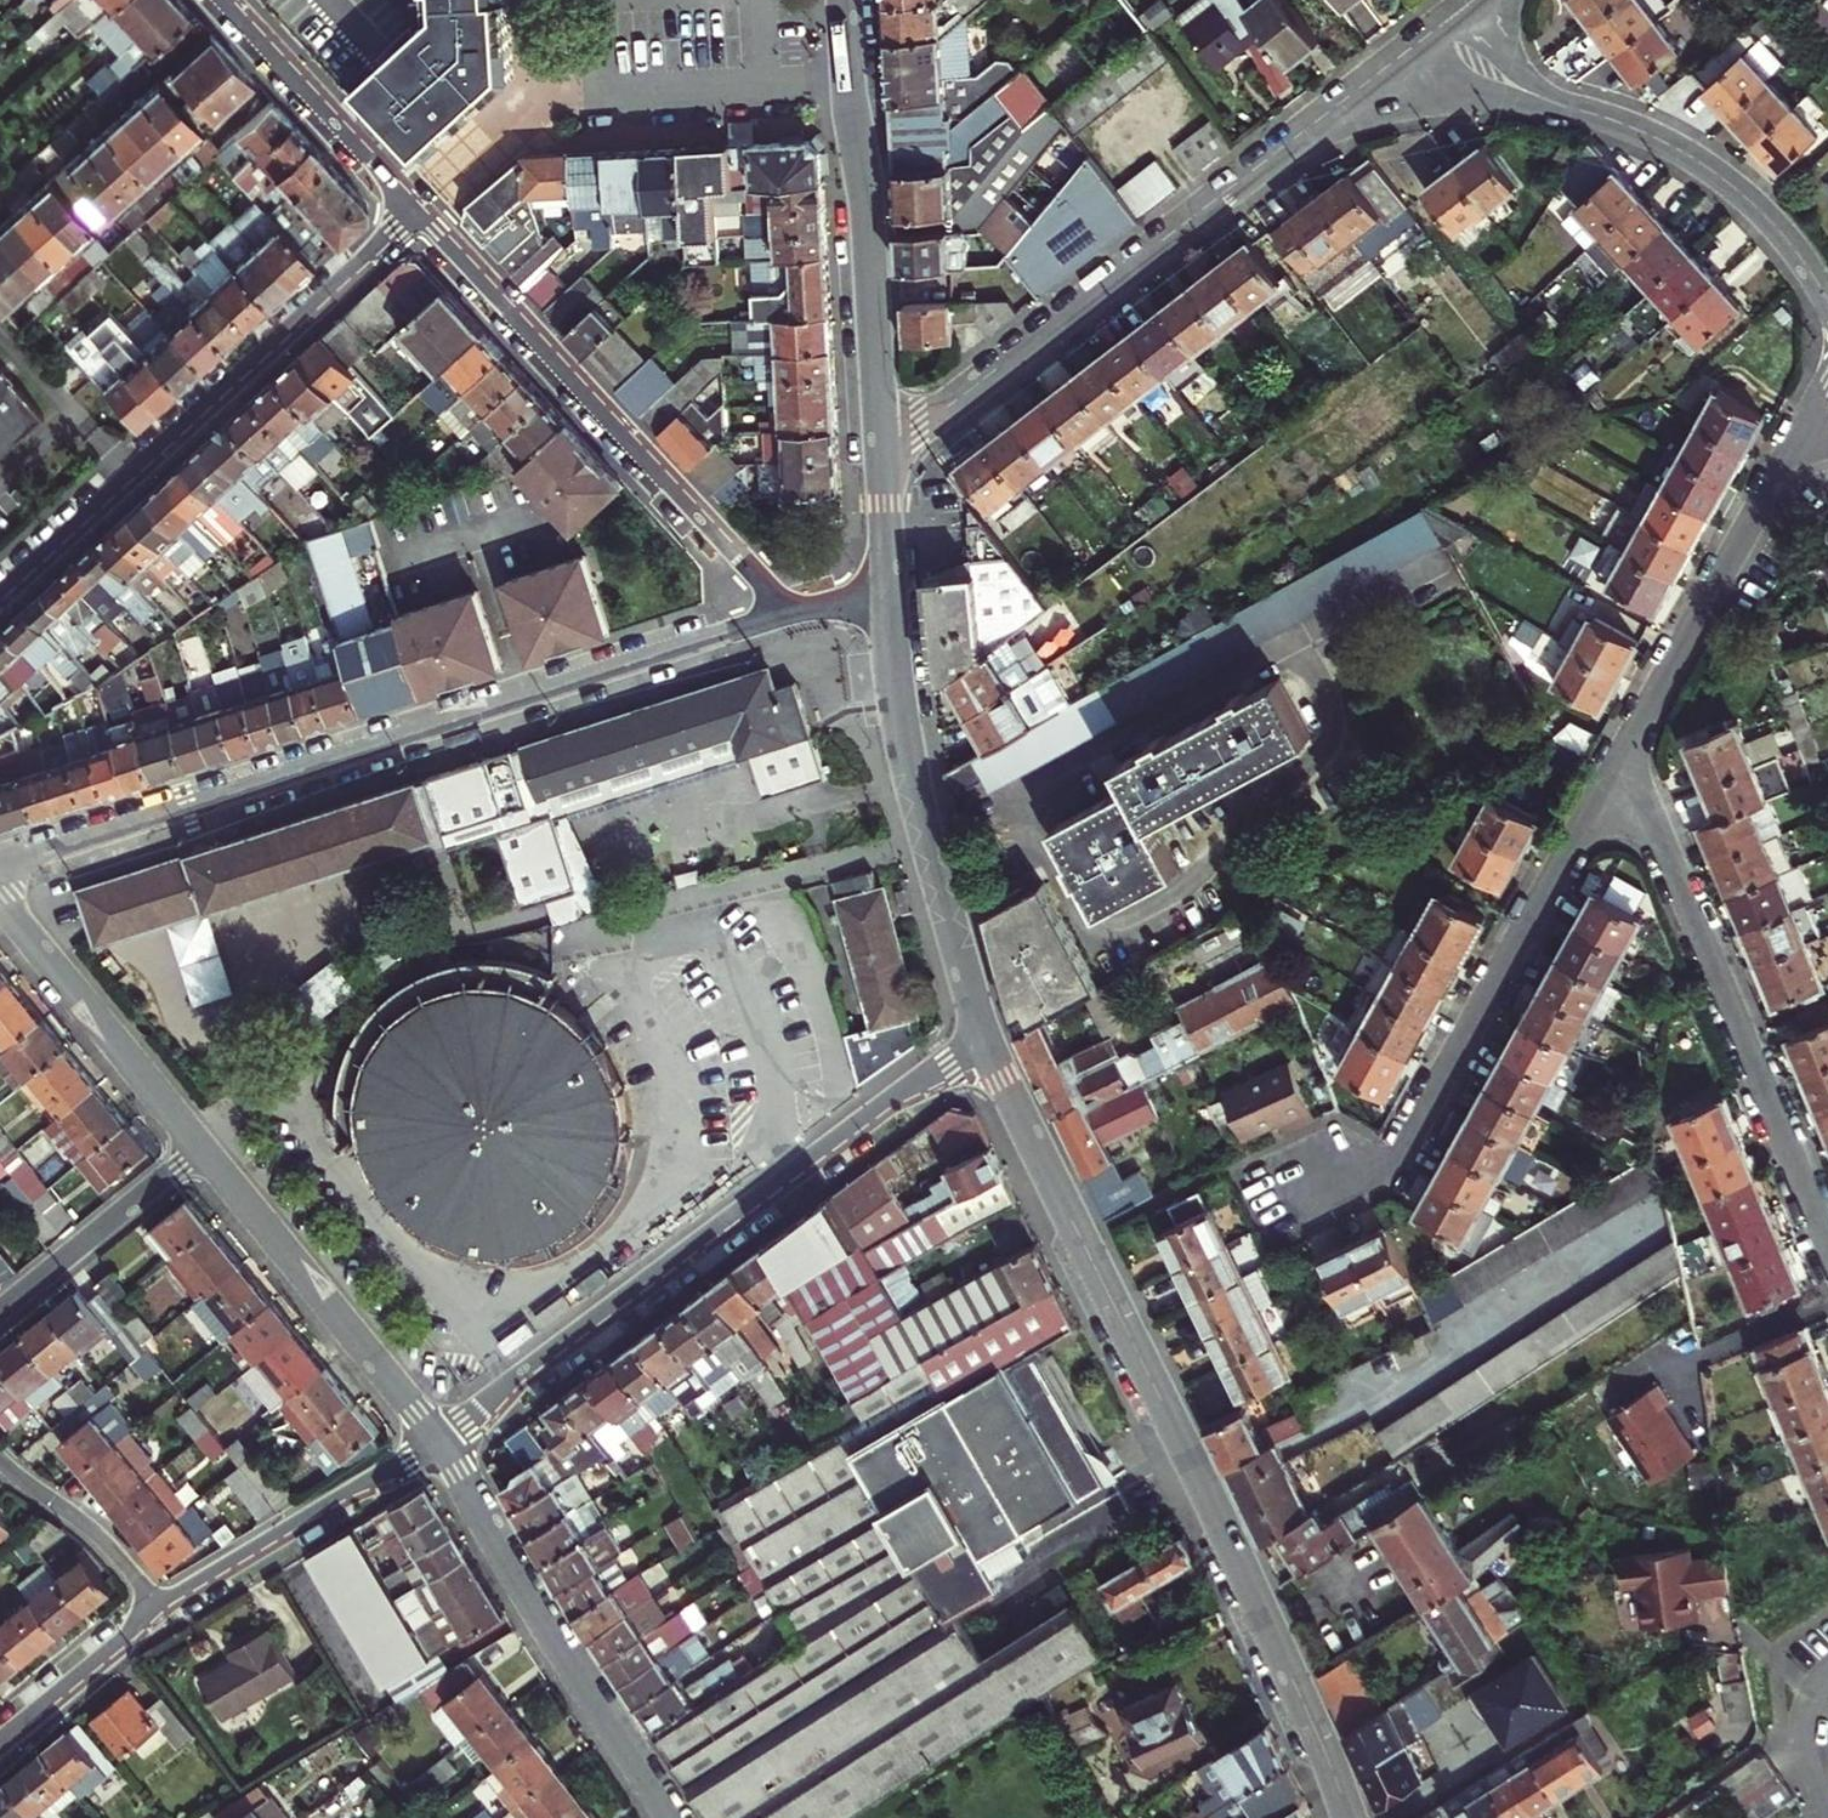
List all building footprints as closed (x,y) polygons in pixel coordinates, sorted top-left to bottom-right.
[(14,15),(25,27),(54,0),(30,0),(14,15)] [(118,0),(73,0),(72,1),(63,9),(28,42),(36,51),(66,23),(79,36),(118,0)] [(71,0),(55,0),(63,9),(72,1),(71,0)] [(79,36),(88,46),(102,33),(113,46),(100,58),(107,66),(87,84),(100,98),(103,96),(120,80),(139,63),(191,16),(181,5),(177,0),(118,0),(79,36)] [(428,22),(348,96),(416,169),(515,78),(510,9),(510,0),(511,0),(427,0),(428,22)] [(885,1),(886,23),(887,40),(943,36),(965,19),(973,13),(990,0),(907,0),(885,1)] [(1098,12),(1113,0),(1088,0),(1098,12)] [(1146,11),(1158,26),(1174,14),(1163,0),(1160,0),(1146,11)] [(1183,26),(1216,1),(1216,0),(1197,0),(1176,16),(1183,26)] [(1265,32),(1246,8),(1240,0),(1216,0),(1216,1),(1183,26),(1216,69),(1243,48),(1250,43),(1260,35),(1265,32)] [(1285,0),(1256,0),(1246,8),(1265,32),(1290,64),(1304,53),(1318,43),(1285,0)] [(1340,11),(1354,0),(1331,0),(1340,11)] [(1593,23),(1624,0),(1575,0),(1593,23)] [(1593,23),(1604,36),(1617,53),(1658,22),(1641,0),(1624,0),(1593,23)] [(965,19),(968,72),(962,73),(963,87),(958,89),(960,116),(964,117),(995,92),(1001,88),(1022,71),(1014,62),(1003,60),(983,75),(976,75),(973,13),(965,19)] [(943,36),(887,40),(890,85),(893,142),(895,171),(964,117),(960,116),(958,89),(963,87),(962,73),(968,72),(965,19),(943,36)] [(1680,50),(1658,22),(1617,53),(1628,68),(1640,82),(1680,50)] [(1076,137),(1173,59),(1152,32),(1055,110),(1069,128),(1076,137)] [(1250,43),(1277,97),(1292,86),(1278,59),(1260,35),(1250,43)] [(210,36),(171,72),(193,95),(231,59),(221,47),(210,36)] [(1745,47),(1707,82),(1723,99),(1736,112),(1773,77),(1786,65),(1761,38),(1748,50),(1745,47)] [(241,70),(231,59),(193,95),(179,107),(201,130),(253,82),(241,70)] [(120,80),(130,90),(131,92),(142,82),(150,75),(139,63),(120,80)] [(1034,167),(1069,128),(1055,110),(1022,71),(1001,88),(995,92),(1008,109),(966,141),(970,146),(971,166),(970,166),(947,168),(947,170),(895,172),(897,201),(899,234),(964,229),(980,228),(1034,167)] [(1748,125),(1761,139),(1799,104),(1773,77),(1736,112),(1748,125)] [(120,80),(103,96),(112,106),(130,90),(120,80)] [(158,84),(139,101),(161,124),(179,107),(158,84)] [(964,117),(895,171),(895,172),(947,170),(947,168),(970,166),(971,166),(970,146),(966,141),(1008,109),(995,92),(964,117)] [(100,98),(85,112),(94,122),(103,114),(112,106),(103,96),(100,98)] [(1827,128),(1827,121),(1807,97),(1799,104),(1761,139),(1773,152),(1786,166),(1827,128)] [(161,124),(139,101),(132,108),(122,117),(143,140),(161,124)] [(45,130),(55,140),(67,129),(83,113),(74,103),(45,130)] [(281,112),(272,103),(220,151),(214,157),(220,164),(223,167),(247,146),(257,157),(292,125),(281,112)] [(179,107),(161,124),(182,147),(191,139),(201,130),(179,107)] [(94,122),(85,112),(83,113),(67,129),(76,139),(78,141),(88,131),(96,125),(94,122)] [(143,140),(122,117),(104,133),(126,156),(143,140)] [(1213,120),(1177,149),(1197,175),(1227,152),(1234,147),(1213,120)] [(182,147),(161,124),(143,140),(165,163),(174,155),(182,147)] [(257,157),(246,167),(234,179),(251,197),(252,198),(257,193),(263,187),(310,144),(302,135),(292,125),(257,157)] [(980,228),(995,241),(1009,254),(1035,223),(1038,220),(1063,190),(1090,156),(1076,137),(1069,128),(1034,167),(980,228)] [(49,145),(54,151),(58,155),(66,148),(76,139),(67,129),(55,140),(49,145)] [(126,156),(104,133),(86,150),(108,173),(126,156)] [(220,151),(209,139),(191,156),(202,168),(214,157),(220,151)] [(154,173),(165,163),(143,140),(126,156),(147,179),(154,173)] [(810,141),(731,145),(733,186),(824,181),(823,170),(822,152),(810,141)] [(1587,141),(1548,209),(1588,252),(1605,236),(1606,237),(1643,203),(1621,178),(1587,141)] [(278,204),(325,161),(317,152),(310,144),(263,187),(278,204)] [(40,176),(34,169),(54,151),(49,145),(13,178),(24,191),(40,176)] [(733,186),(731,145),(717,146),(692,148),(682,148),(688,246),(689,261),(719,260),(717,213),(715,186),(733,186)] [(1518,186),(1486,145),(1479,150),(1456,168),(1498,222),(1514,210),(1504,197),(1518,186)] [(661,149),(644,150),(649,240),(673,239),(674,247),(688,246),(682,148),(663,149),(661,149)] [(108,173),(86,150),(68,166),(89,190),(108,173)] [(633,252),(650,257),(649,240),(644,150),(626,151),(609,152),(613,230),(632,229),(633,252)] [(614,247),(613,230),(609,152),(591,153),(572,154),(575,193),(577,226),(596,225),(598,247),(594,255),(601,259),(614,247)] [(575,193),(572,154),(549,155),(526,157),(529,195),(575,193)] [(147,179),(126,156),(108,173),(129,196),(137,189),(147,179)] [(202,168),(191,156),(173,172),(184,184),(191,178),(202,168)] [(1123,233),(1139,220),(1117,191),(1090,156),(1063,190),(1106,246),(1123,233)] [(220,164),(214,157),(202,168),(191,178),(197,185),(220,164)] [(546,246),(529,195),(526,157),(489,187),(468,205),(464,223),(513,276),(514,275),(546,246)] [(1368,258),(1418,220),(1371,159),(1342,181),(1321,197),(1368,258)] [(267,214),(284,232),(342,178),(335,171),(325,161),(278,204),(267,214)] [(1178,190),(1155,161),(1117,191),(1139,220),(1171,195),(1178,190)] [(53,223),(89,190),(68,166),(50,183),(32,199),(53,223)] [(1468,246),(1498,222),(1456,168),(1435,184),(1426,191),(1468,246)] [(120,205),(129,196),(108,173),(89,190),(111,213),(120,205)] [(24,191),(13,178),(0,190),(0,202),(5,208),(17,197),(24,191)] [(300,250),(358,196),(350,187),(342,178),(284,232),(300,250)] [(752,211),(757,211),(765,210),(825,207),(825,198),(824,181),(733,186),(715,186),(717,213),(742,211),(741,198),(751,197),(752,211)] [(155,189),(137,205),(148,217),(166,201),(155,189)] [(111,213),(89,190),(53,223),(75,246),(92,230),(111,213)] [(1093,255),(1106,246),(1063,190),(1038,220),(1035,223),(1074,270),(1093,255)] [(261,197),(257,193),(252,198),(255,201),(256,202),(261,197)] [(366,216),(367,206),(363,202),(358,196),(300,250),(314,265),(323,257),(366,216)] [(252,198),(251,197),(228,218),(232,222),(255,201),(252,198)] [(1271,234),(1319,297),(1368,258),(1321,197),(1300,213),(1271,234)] [(148,217),(146,219),(154,228),(177,208),(169,198),(166,201),(148,217)] [(13,217),(35,240),(53,223),(32,199),(13,217)] [(300,250),(284,232),(267,214),(256,202),(255,201),(232,222),(291,286),(303,275),(314,265),(300,250)] [(1613,281),(1632,264),(1669,230),(1657,217),(1643,203),(1606,237),(1588,254),(1613,281)] [(121,220),(132,232),(134,231),(146,219),(148,217),(137,205),(121,220)] [(826,225),(825,207),(765,210),(766,233),(827,230),(826,225)] [(758,234),(766,233),(765,210),(757,211),(758,234)] [(0,229),(0,238),(17,256),(35,240),(13,217),(0,229)] [(232,222),(210,243),(215,249),(269,307),(280,297),(291,286),(232,222)] [(75,246),(53,223),(35,240),(56,263),(64,255),(75,246)] [(1052,287),(1074,270),(1035,223),(1009,254),(1002,263),(1032,303),(1052,287)] [(596,225),(577,226),(579,241),(598,247),(596,225)] [(966,265),(964,229),(899,234),(900,254),(901,269),(966,265)] [(827,246),(827,230),(766,233),(758,234),(747,234),(748,258),(753,258),(828,254),(827,246)] [(1656,291),(1692,256),(1681,243),(1669,230),(1632,264),(1656,291)] [(155,250),(153,252),(134,231),(132,232),(130,234),(124,239),(157,274),(225,348),(237,337),(247,328),(195,272),(184,282),(155,250)] [(514,275),(527,289),(548,268),(568,250),(555,237),(546,246),(514,275)] [(0,238),(0,272),(17,256),(0,238)] [(56,263),(35,240),(17,256),(38,279),(47,271),(56,263)] [(98,241),(83,255),(94,267),(102,260),(109,253),(98,241)] [(1282,283),(1251,242),(1240,250),(1220,266),(1252,306),(1256,303),(1267,318),(1296,296),(1285,281),(1282,283)] [(200,259),(191,267),(195,272),(247,328),(257,318),(269,307),(215,249),(202,261),(200,259)] [(119,279),(128,271),(110,252),(109,253),(102,260),(113,273),(119,279)] [(830,288),(828,254),(753,258),(754,292),(753,292),(755,318),(831,315),(830,288)] [(79,281),(94,267),(83,255),(65,272),(76,284),(79,281)] [(20,296),(29,288),(38,279),(17,256),(0,272),(0,274),(20,296)] [(1653,345),(1671,329),(1718,284),(1706,271),(1692,256),(1656,291),(1628,318),(1653,345)] [(94,267),(79,281),(91,294),(113,273),(102,260),(94,267)] [(418,261),(407,261),(392,274),(380,286),(400,308),(408,300),(403,294),(428,272),(418,261)] [(1252,306),(1220,266),(1207,276),(1192,288),(1223,329),(1252,306)] [(545,311),(568,290),(548,268),(527,289),(525,290),(545,311)] [(65,272),(47,289),(58,300),(76,284),(65,272)] [(400,308),(409,318),(411,320),(445,290),(436,280),(428,272),(403,294),(408,300),(400,308)] [(29,305),(25,300),(20,305),(24,309),(22,311),(20,313),(11,304),(20,296),(0,274),(0,312),(21,334),(40,317),(29,305)] [(214,359),(225,348),(157,274),(152,279),(158,286),(155,289),(169,304),(154,317),(202,369),(214,359)] [(607,297),(585,274),(568,290),(545,311),(567,334),(598,305),(607,297)] [(76,284),(58,300),(69,313),(91,294),(79,281),(76,284)] [(1694,353),(1742,309),(1728,295),(1718,284),(1671,329),(1694,353)] [(394,333),(409,318),(400,308),(380,286),(373,292),(356,308),(347,316),(373,344),(390,329),(394,333)] [(1182,295),(1163,310),(1194,350),(1223,329),(1192,288),(1182,295)] [(47,289),(29,305),(40,317),(58,300),(47,289)] [(462,309),(445,290),(411,320),(404,326),(433,358),(443,370),(484,333),(462,309)] [(1018,313),(1006,299),(903,305),(905,330),(905,343),(953,341),(952,323),(977,322),(990,335),(1018,313)] [(578,347),(587,357),(616,330),(618,327),(598,305),(567,334),(578,347)] [(151,314),(146,309),(124,329),(128,334),(151,314)] [(1194,350),(1163,310),(1153,318),(1133,333),(1165,373),(1178,390),(1208,367),(1194,350)] [(154,317),(151,314),(128,334),(180,390),(190,380),(202,369),(154,317)] [(751,326),(752,353),(833,349),(833,338),(831,315),(755,318),(745,319),(746,326),(751,326)] [(350,366),(373,344),(347,316),(335,327),(324,337),(350,366)] [(745,319),(743,319),(733,320),(735,354),(741,354),(743,354),(752,353),(751,326),(746,326),(745,319)] [(394,335),(423,367),(433,358),(404,326),(394,335)] [(118,332),(101,348),(158,410),(169,400),(180,390),(128,334),(124,329),(123,328),(118,332)] [(101,348),(84,329),(66,346),(140,427),(149,419),(158,410),(101,348)] [(616,330),(587,357),(617,389),(646,363),(616,330)] [(418,394),(438,416),(450,406),(504,355),(493,343),(484,333),(443,370),(418,394)] [(1123,340),(1105,355),(1146,409),(1147,411),(1166,396),(1155,381),(1165,373),(1133,333),(1123,340)] [(1527,334),(1516,343),(1527,357),(1537,351),(1527,334)] [(381,428),(396,415),(350,366),(324,337),(313,348),(302,358),(351,412),(374,435),(381,428)] [(51,402),(8,351),(0,342),(0,449),(51,402)] [(833,349),(752,353),(743,354),(744,363),(758,363),(759,379),(762,379),(835,375),(834,368),(833,349)] [(514,366),(504,355),(450,406),(471,428),(525,378),(514,366)] [(676,382),(641,415),(659,434),(725,373),(724,363),(723,355),(705,356),(676,382)] [(1075,377),(1117,431),(1146,409),(1105,355),(1095,362),(1075,377)] [(652,357),(646,363),(617,389),(641,415),(676,382),(652,357)] [(291,367),(280,378),(334,437),(339,432),(335,427),(351,412),(302,358),(291,367)] [(725,373),(659,434),(677,453),(691,469),(719,443),(728,436),(725,373)] [(770,386),(770,405),(836,401),(836,393),(835,375),(762,379),(762,387),(770,386)] [(1088,453),(1117,431),(1075,377),(1063,386),(1047,398),(1078,439),(1088,453)] [(257,399),(304,451),(314,462),(315,463),(339,442),(334,437),(280,378),(268,389),(257,399)] [(471,428),(492,451),(546,401),(535,389),(525,378),(471,428)] [(1701,399),(1689,419),(1703,426),(1747,450),(1756,435),(1765,418),(1721,394),(1714,407),(1701,399)] [(1017,422),(1048,463),(1078,439),(1047,398),(1034,409),(1017,422)] [(291,463),(304,451),(257,399),(245,410),(234,420),(292,483),(301,474),(291,463)] [(519,465),(566,422),(554,409),(546,401),(492,451),(490,453),(494,457),(500,452),(515,468),(519,465)] [(837,419),(836,401),(770,405),(771,421),(760,422),(761,433),(766,433),(837,428),(837,419)] [(450,406),(438,416),(459,439),(471,428),(450,406)] [(223,430),(212,440),(271,504),(274,507),(279,502),(270,492),(280,483),(289,493),(296,487),(292,483),(234,420),(223,430)] [(583,533),(629,491),(566,422),(519,465),(583,533)] [(1020,484),(1048,463),(1017,422),(1005,431),(988,444),(1020,484)] [(1739,465),(1747,450),(1703,426),(1684,458),(1729,483),(1739,465)] [(381,428),(374,435),(385,448),(393,441),(381,428)] [(837,428),(766,433),(768,464),(839,460),(839,451),(837,428)] [(271,504),(212,440),(200,451),(186,464),(231,512),(245,499),(253,508),(260,514),(271,504)] [(744,470),(719,443),(691,469),(716,495),(744,470)] [(998,519),(1028,496),(1020,484),(988,444),(970,457),(946,476),(961,495),(973,486),(998,519)] [(304,451),(291,463),(301,474),(314,462),(304,451)] [(490,453),(478,464),(492,479),(508,474),(515,468),(500,452),(494,457),(490,453)] [(1678,469),(1665,461),(1653,482),(1711,515),(1719,500),(1729,483),(1684,458),(1678,469)] [(839,460),(768,464),(762,464),(763,497),(811,495),(812,522),(835,521),(834,502),(837,502),(837,498),(837,491),(841,491),(841,485),(839,460)] [(180,470),(169,480),(216,531),(228,543),(245,527),(239,520),(231,512),(186,464),(180,470)] [(482,483),(492,479),(478,464),(470,470),(482,483)] [(748,465),(744,470),(716,495),(728,509),(750,489),(748,465)] [(1196,483),(1184,468),(1169,479),(1181,494),(1196,483)] [(149,498),(196,549),(216,531),(169,480),(158,490),(149,498)] [(1635,514),(1649,521),(1694,546),(1704,528),(1711,515),(1653,482),(1635,514)] [(351,490),(345,495),(349,500),(355,494),(351,490)] [(465,490),(446,496),(455,525),(474,518),(465,490)] [(1166,502),(1161,494),(1146,505),(1152,512),(1166,502)] [(208,562),(196,549),(149,498),(142,505),(134,512),(178,561),(193,577),(208,562)] [(245,499),(231,512),(239,520),(253,508),(245,499)] [(939,689),(951,680),(1013,633),(1019,628),(1046,607),(972,510),(969,512),(974,556),(974,562),(945,574),(928,580),(932,615),(939,689)] [(336,531),(318,511),(296,531),(306,542),(309,540),(336,531)] [(1075,702),(989,749),(949,771),(960,793),(984,781),(989,791),(1442,543),(1424,511),(1217,624),(1186,641),(1075,702)] [(119,526),(163,575),(178,561),(134,512),(126,519),(119,526)] [(340,637),(365,714),(396,705),(426,695),(401,621),(378,628),(354,555),(377,548),(380,547),(372,519),(368,520),(336,531),(309,540),(317,564),(340,637)] [(1694,546),(1649,521),(1631,554),(1676,579),(1684,564),(1694,546)] [(173,585),(163,575),(119,526),(111,533),(101,542),(155,600),(173,585)] [(216,531),(196,549),(208,562),(228,544),(228,543),(216,531)] [(309,540),(306,542),(295,550),(301,569),(317,564),(309,540)] [(1667,594),(1676,579),(1631,554),(1608,541),(1590,574),(1658,611),(1667,594)] [(155,600),(101,542),(94,550),(84,558),(127,605),(144,623),(161,607),(155,600)] [(74,567),(65,575),(109,623),(127,605),(84,558),(74,567)] [(266,571),(278,562),(274,558),(262,566),(266,571)] [(586,558),(509,582),(533,660),(611,634),(586,558)] [(266,571),(260,575),(267,597),(290,581),(282,559),(278,562),(266,571)] [(248,565),(238,573),(247,583),(258,576),(254,572),(248,565)] [(254,572),(258,576),(260,575),(266,571),(262,566),(254,572)] [(109,623),(65,575),(58,582),(49,591),(89,637),(104,655),(123,638),(109,623)] [(247,583),(238,590),(244,609),(267,597),(260,575),(258,576),(247,583)] [(244,609),(238,590),(218,603),(217,604),(223,620),(244,609)] [(72,653),(89,637),(49,591),(39,600),(31,607),(72,653)] [(504,669),(478,593),(400,617),(401,621),(426,695),(504,669)] [(218,603),(213,598),(201,606),(205,612),(217,604),(218,603)] [(191,605),(190,603),(172,619),(181,628),(195,619),(205,612),(201,606),(195,609),(191,605)] [(1181,632),(1186,641),(1217,624),(1206,604),(1185,616),(1181,632)] [(98,684),(83,667),(72,653),(31,607),(20,617),(9,628),(42,665),(52,657),(70,678),(74,675),(87,691),(98,684)] [(1570,626),(1561,642),(1621,675),(1631,657),(1639,642),(1590,615),(1581,632),(1570,626)] [(181,628),(174,633),(178,648),(202,640),(195,619),(181,628)] [(1525,665),(1602,708),(1612,691),(1621,675),(1561,642),(1556,640),(1522,621),(1511,643),(1528,660),(1525,665)] [(1556,640),(1561,642),(1570,626),(1565,623),(1556,640)] [(9,628),(0,636),(0,659),(24,685),(44,666),(42,665),(9,628)] [(1047,645),(1055,659),(1076,646),(1067,632),(1047,645)] [(970,714),(1035,672),(1013,633),(951,680),(963,703),(970,714)] [(327,641),(333,661),(317,667),(335,724),(350,719),(365,714),(340,637),(327,641)] [(289,663),(305,658),(303,651),(311,648),(307,638),(283,645),(285,651),(289,663)] [(145,653),(139,646),(134,650),(140,656),(145,653)] [(303,651),(305,658),(289,663),(311,732),(322,728),(335,724),(317,667),(311,648),(303,651)] [(264,671),(289,663),(285,651),(260,659),(262,663),(264,671)] [(111,676),(95,657),(83,667),(98,684),(111,676)] [(24,685),(0,659),(0,698),(4,703),(24,685)] [(1053,661),(1035,672),(970,714),(980,732),(989,749),(1075,702),(1053,661)] [(286,740),(264,671),(262,663),(239,671),(241,678),(264,747),(276,743),(286,740)] [(289,663),(264,671),(286,740),(298,736),(311,732),(289,663)] [(264,747),(241,678),(239,671),(237,666),(213,674),(219,691),(239,755),(252,751),(264,747)] [(111,723),(132,790),(143,786),(156,782),(134,713),(124,680),(120,669),(111,676),(98,684),(111,723)] [(431,792),(449,848),(499,832),(524,907),(548,900),(578,890),(558,829),(557,830),(553,819),(569,813),(571,813),(740,760),(750,757),(763,800),(827,780),(813,737),(805,711),(797,683),(776,689),(770,669),(522,749),(419,782),(423,795),(431,792)] [(1789,686),(1784,670),(1774,673),(1779,689),(1789,686)] [(178,775),(190,771),(166,699),(159,675),(142,681),(151,708),(134,713),(156,782),(164,780),(178,775)] [(1148,742),(1149,745),(1116,762),(1127,783),(1052,822),(1061,840),(1067,852),(1063,855),(1074,876),(1079,873),(1096,907),(1174,867),(1149,819),(1309,736),(1279,677),(1245,695),(1244,692),(1228,700),(1229,703),(1164,737),(1162,734),(1148,742)] [(11,710),(31,692),(24,685),(4,703),(11,710)] [(200,691),(193,693),(215,763),(227,759),(239,755),(219,691),(202,697),(200,691)] [(166,699),(190,771),(202,767),(215,763),(193,693),(187,695),(189,703),(183,704),(180,697),(180,695),(166,699)] [(189,703),(187,695),(180,697),(183,704),(189,703)] [(77,699),(71,701),(64,705),(55,710),(60,723),(82,712),(77,698),(77,699)] [(50,712),(33,721),(38,736),(60,725),(60,723),(55,710),(50,712)] [(19,728),(16,722),(5,728),(0,722),(0,738),(19,728)] [(1585,757),(1597,736),(1571,722),(1550,742),(1585,757)] [(111,723),(87,731),(109,798),(120,794),(132,790),(111,723)] [(1738,725),(1691,744),(1701,768),(1707,783),(1754,764),(1738,725)] [(72,761),(86,805),(97,801),(109,798),(87,731),(81,733),(82,737),(66,742),(68,749),(72,761)] [(1808,769),(1819,765),(1807,731),(1795,735),(1808,769)] [(33,746),(36,753),(43,751),(40,744),(33,746)] [(43,751),(36,753),(33,746),(17,751),(21,762),(44,755),(43,751)] [(68,749),(45,757),(48,768),(72,761),(68,749)] [(21,762),(17,751),(3,755),(5,763),(0,764),(0,769),(21,762)] [(21,762),(40,820),(52,816),(63,813),(48,768),(45,757),(44,755),(21,762)] [(1779,755),(1754,764),(1707,783),(1714,800),(1721,817),(1752,804),(1792,788),(1779,755)] [(740,760),(571,813),(572,818),(741,765),(740,760)] [(86,805),(72,761),(48,768),(63,813),(74,809),(86,805)] [(0,769),(0,772),(17,827),(29,824),(40,820),(21,762),(0,769)] [(6,831),(17,827),(0,772),(0,833),(6,831)] [(423,795),(419,782),(283,827),(299,878),(435,835),(423,795)] [(1539,823),(1496,800),(1479,831),(1522,854),(1532,837),(1539,823)] [(1718,858),(1766,839),(1752,804),(1721,817),(1704,823),(1713,844),(1718,858)] [(613,907),(569,813),(553,819),(557,830),(558,829),(578,890),(548,900),(556,927),(613,907)] [(1460,864),(1503,888),(1514,870),(1522,854),(1479,831),(1467,825),(1456,845),(1467,851),(1460,864)] [(299,878),(283,827),(179,861),(72,896),(88,945),(160,922),(201,909),(299,878)] [(1798,865),(1785,832),(1766,839),(1718,858),(1724,873),(1732,891),(1794,867),(1798,865)] [(1738,907),(1746,925),(1802,903),(1807,901),(1794,867),(1732,891),(1738,907)] [(883,889),(879,890),(874,871),(835,882),(844,915),(847,925),(857,964),(900,952),(890,913),(883,889)] [(1615,875),(1604,896),(1636,915),(1648,893),(1615,875)] [(1039,879),(986,905),(984,907),(1018,1032),(1020,1036),(1047,1021),(1088,999),(1102,991),(1039,879)] [(1604,896),(1598,894),(1590,908),(1580,926),(1625,950),(1642,959),(1651,942),(1634,933),(1643,918),(1636,915),(1604,896)] [(1430,916),(1416,909),(1405,929),(1464,960),(1476,938),(1486,921),(1441,896),(1430,916)] [(1760,959),(1807,940),(1815,937),(1802,903),(1746,925),(1750,936),(1760,959)] [(201,909),(160,922),(187,1008),(227,995),(201,909)] [(1249,910),(1193,941),(1205,965),(1235,951),(1246,976),(1275,962),(1249,910)] [(833,928),(847,925),(844,915),(831,918),(833,928)] [(1572,941),(1562,958),(1606,983),(1617,964),(1625,950),(1580,926),(1572,941)] [(1384,959),(1389,961),(1446,992),(1455,977),(1464,960),(1405,929),(1402,927),(1384,959)] [(1778,1004),(1825,985),(1807,940),(1760,959),(1767,979),(1778,1004)] [(1617,964),(1634,974),(1642,959),(1625,950),(1617,964)] [(913,1016),(917,1015),(911,995),(900,952),(857,964),(875,1030),(850,1036),(863,1085),(919,1041),(913,1016)] [(1606,983),(1562,958),(1554,973),(1545,989),(1608,1024),(1625,993),(1606,983)] [(556,988),(553,987),(558,978),(526,964),(491,960),(449,966),(422,976),(386,1000),(357,1040),(345,1071),(338,1120),(341,1138),(344,1137),(345,1143),(357,1141),(356,1135),(363,1135),(380,1177),(397,1202),(418,1223),(448,1242),(477,1251),(517,1251),(537,1247),(573,1229),(602,1200),(617,1173),(625,1141),(624,1121),(624,1102),(616,1074),(602,1048),(582,1023),(547,999),(549,994),(551,996),(556,988)] [(1446,992),(1389,961),(1371,994),(1428,1025),(1438,1008),(1446,992)] [(1102,991),(1088,999),(1108,1041),(1067,1062),(1040,1076),(1050,1099),(1058,1115),(1090,1099),(1094,1106),(1143,1081),(1163,1070),(1176,1064),(1194,1054),(1296,1006),(1275,962),(1246,976),(1180,1008),(1187,1024),(1153,1041),(1157,1050),(1137,1060),(1130,1057),(1128,1052),(1120,1056),(1114,1042),(1129,1025),(1111,986),(1102,991)] [(1156,962),(1136,973),(1139,980),(1160,969),(1156,962)] [(14,986),(0,969),(0,997),(14,986)] [(45,1024),(29,1004),(14,986),(0,997),(0,1059),(45,1024)] [(1608,1024),(1545,989),(1536,1006),(1527,1021),(1590,1056),(1593,1052),(1608,1024)] [(1353,1026),(1365,1032),(1411,1057),(1420,1040),(1428,1025),(1371,994),(1353,1026)] [(1798,1013),(1806,1032),(1827,1023),(1827,1001),(1798,1013)] [(1067,1062),(1047,1021),(1020,1036),(1032,1061),(1040,1076),(1067,1062)] [(1590,1056),(1527,1021),(1519,1037),(1509,1054),(1553,1078),(1573,1088),(1590,1056)] [(45,1024),(0,1059),(0,1067),(19,1092),(33,1081),(68,1053),(70,1052),(59,1038),(47,1022),(45,1024)] [(1791,1038),(1797,1052),(1805,1072),(1827,1062),(1827,1023),(1806,1032),(1791,1038)] [(1381,1093),(1389,1098),(1399,1080),(1411,1057),(1365,1032),(1343,1073),(1349,1076),(1345,1082),(1377,1100),(1381,1093)] [(1593,1052),(1590,1056),(1608,1066),(1611,1062),(1593,1052)] [(63,1118),(97,1089),(83,1071),(68,1053),(33,1081),(63,1118)] [(1194,1054),(1176,1064),(1185,1081),(1203,1071),(1194,1054)] [(1553,1078),(1509,1054),(1500,1070),(1492,1085),(1536,1110),(1553,1078)] [(1819,1106),(1827,1102),(1827,1062),(1805,1072),(1812,1088),(1819,1106)] [(1269,1131),(1284,1124),(1289,1134),(1319,1120),(1291,1064),(1226,1098),(1227,1101),(1241,1128),(1247,1142),(1269,1131)] [(1163,1070),(1143,1081),(1148,1090),(1167,1080),(1163,1070)] [(1148,1090),(1143,1081),(1094,1106),(1090,1099),(1058,1115),(1087,1176),(1116,1163),(1109,1147),(1163,1121),(1148,1090)] [(1536,1110),(1492,1085),(1481,1104),(1473,1118),(1518,1143),(1534,1151),(1552,1119),(1536,1110)] [(95,1155),(128,1128),(113,1109),(97,1089),(63,1118),(55,1124),(58,1129),(56,1130),(73,1152),(85,1143),(95,1155)] [(1735,1121),(1726,1099),(1680,1118),(1696,1159),(1743,1141),(1735,1121)] [(1241,1128),(1227,1101),(1214,1107),(1228,1135),(1241,1128)] [(1819,1106),(1825,1121),(1827,1128),(1827,1102),(1819,1106)] [(952,1108),(927,1127),(948,1169),(992,1148),(976,1115),(952,1108)] [(1500,1174),(1518,1143),(1473,1118),(1465,1134),(1455,1150),(1500,1174)] [(131,1125),(128,1128),(95,1155),(84,1164),(104,1190),(152,1152),(141,1138),(131,1125)] [(21,1152),(0,1126),(0,1154),(7,1163),(21,1152)] [(1710,1193),(1756,1174),(1750,1158),(1743,1141),(1696,1159),(1710,1193)] [(995,1155),(992,1148),(948,1169),(951,1176),(932,1186),(936,1192),(904,1209),(913,1225),(935,1213),(972,1194),(1006,1176),(995,1155)] [(1492,1189),(1500,1174),(1455,1150),(1446,1168),(1438,1182),(1496,1213),(1506,1196),(1492,1189)] [(15,1172),(17,1175),(38,1200),(50,1191),(51,1190),(21,1152),(7,1163),(15,1172)] [(7,1163),(0,1154),(0,1176),(4,1181),(15,1172),(7,1163)] [(1651,1157),(1562,1208),(1525,1230),(1420,1290),(1434,1319),(1663,1184),(1661,1177),(1651,1157)] [(862,1243),(867,1251),(913,1225),(904,1209),(878,1163),(856,1180),(835,1195),(862,1243)] [(1126,1183),(1116,1163),(1087,1176),(1092,1187),(1097,1197),(1126,1183)] [(1764,1192),(1756,1174),(1710,1193),(1724,1226),(1770,1208),(1764,1192)] [(29,1208),(38,1200),(17,1175),(9,1182),(29,1208)] [(1143,1175),(1126,1183),(1097,1197),(1109,1222),(1155,1200),(1143,1175)] [(972,1194),(935,1213),(950,1240),(987,1220),(1019,1203),(1016,1196),(1006,1176),(972,1194)] [(1473,1255),(1496,1213),(1438,1182),(1429,1198),(1419,1215),(1442,1227),(1437,1235),(1473,1255)] [(1208,1211),(1197,1189),(1170,1202),(1180,1224),(1208,1211)] [(71,1216),(50,1191),(38,1200),(59,1226),(71,1216)] [(799,1222),(766,1246),(790,1286),(862,1243),(835,1195),(799,1222)] [(59,1226),(38,1200),(29,1208),(24,1212),(49,1243),(64,1232),(59,1226)] [(174,1252),(168,1257),(171,1261),(209,1231),(211,1229),(200,1215),(190,1203),(150,1235),(153,1239),(159,1234),(174,1252)] [(1029,1224),(1019,1203),(987,1220),(1003,1253),(1035,1236),(1029,1224)] [(1737,1260),(1784,1242),(1777,1226),(1770,1208),(1724,1226),(1737,1260)] [(1180,1224),(1162,1233),(1169,1246),(1179,1266),(1224,1243),(1208,1211),(1180,1224)] [(913,1225),(867,1251),(883,1278),(950,1240),(935,1213),(913,1225)] [(1370,1237),(1351,1246),(1374,1294),(1413,1275),(1390,1227),(1370,1237)] [(225,1251),(209,1231),(171,1261),(170,1262),(200,1299),(239,1268),(225,1251)] [(174,1252),(159,1234),(153,1239),(168,1257),(174,1252)] [(1676,1240),(1380,1433),(1397,1459),(1683,1273),(1676,1240)] [(1050,1267),(1038,1242),(1006,1259),(906,1316),(873,1334),(898,1376),(1021,1304),(1059,1285),(1050,1267)] [(1793,1265),(1784,1242),(1737,1260),(1755,1305),(1802,1286),(1793,1265)] [(873,1334),(906,1316),(883,1278),(867,1251),(862,1243),(790,1286),(799,1301),(846,1382),(857,1400),(859,1399),(898,1376),(873,1334)] [(1241,1277),(1224,1243),(1179,1266),(1186,1281),(1195,1300),(1241,1277)] [(787,1310),(799,1301),(790,1286),(766,1246),(752,1256),(736,1269),(763,1305),(780,1329),(799,1359),(809,1353),(799,1337),(787,1310)] [(1340,1311),(1374,1294),(1351,1246),(1334,1254),(1316,1263),(1340,1311)] [(12,1278),(4,1269),(7,1266),(0,1257),(0,1288),(12,1278)] [(239,1268),(200,1299),(222,1325),(227,1321),(237,1333),(270,1306),(256,1289),(239,1268)] [(752,1313),(763,1305),(736,1269),(723,1278),(711,1287),(763,1356),(777,1379),(784,1375),(776,1359),(780,1356),(779,1350),(752,1313)] [(1256,1269),(1241,1277),(1195,1300),(1203,1316),(1211,1332),(1257,1310),(1273,1302),(1256,1269)] [(129,1295),(112,1274),(97,1286),(103,1292),(114,1307),(129,1295)] [(1114,1491),(1107,1480),(1074,1424),(1082,1420),(1077,1412),(1074,1406),(1066,1410),(1031,1350),(1078,1323),(1059,1285),(1021,1304),(898,1376),(859,1399),(869,1415),(843,1431),(923,1563),(947,1546),(954,1556),(980,1539),(988,1552),(995,1564),(1114,1491)] [(763,1356),(711,1287),(698,1297),(687,1305),(729,1362),(732,1366),(743,1381),(750,1376),(776,1410),(790,1401),(777,1379),(763,1356)] [(89,1304),(79,1292),(71,1298),(53,1313),(86,1355),(112,1335),(115,1339),(114,1340),(135,1366),(152,1352),(144,1343),(129,1325),(114,1307),(103,1292),(89,1304)] [(283,1317),(273,1304),(270,1306),(237,1333),(235,1335),(247,1350),(237,1358),(248,1373),(294,1335),(296,1333),(283,1317)] [(729,1362),(687,1305),(678,1312),(663,1323),(708,1384),(727,1371),(723,1366),(729,1362)] [(1219,1348),(1227,1364),(1273,1342),(1257,1310),(1211,1332),(1219,1348)] [(38,1325),(24,1337),(57,1378),(86,1355),(53,1313),(38,1325)] [(154,1335),(139,1317),(129,1325),(144,1343),(154,1335)] [(237,1333),(227,1321),(222,1325),(232,1338),(235,1335),(237,1333)] [(709,1385),(708,1384),(663,1323),(651,1332),(639,1341),(682,1400),(701,1428),(711,1421),(695,1396),(709,1385)] [(1783,1399),(1827,1381),(1827,1379),(1819,1357),(1808,1331),(1764,1348),(1783,1399)] [(1422,1334),(1399,1344),(1394,1347),(1401,1363),(1429,1349),(1422,1334)] [(177,1383),(187,1375),(154,1335),(144,1343),(152,1352),(166,1370),(177,1383)] [(310,1354),(294,1335),(248,1373),(277,1410),(281,1407),(323,1371),(310,1354)] [(63,1386),(57,1378),(24,1337),(9,1349),(0,1356),(0,1366),(34,1408),(63,1386)] [(682,1400),(639,1341),(627,1349),(614,1360),(656,1415),(669,1434),(679,1427),(669,1410),(665,1404),(671,1399),(676,1405),(682,1400)] [(1287,1375),(1289,1374),(1273,1342),(1227,1364),(1236,1382),(1243,1396),(1251,1392),(1287,1375)] [(166,1370),(152,1352),(135,1366),(149,1384),(166,1370)] [(811,1358),(809,1353),(799,1359),(801,1364),(811,1358)] [(603,1368),(589,1378),(629,1432),(644,1456),(651,1452),(647,1446),(655,1441),(644,1423),(656,1415),(614,1360),(603,1368)] [(727,1371),(732,1366),(729,1362),(723,1366),(727,1371)] [(34,1408),(0,1366),(0,1420),(7,1429),(34,1408)] [(311,1444),(354,1408),(338,1389),(323,1371),(281,1407),(311,1444)] [(635,1469),(617,1440),(629,1432),(589,1378),(579,1385),(564,1396),(589,1430),(605,1452),(617,1467),(623,1477),(635,1469)] [(1697,1454),(1661,1400),(1667,1396),(1661,1387),(1655,1379),(1605,1411),(1653,1485),(1697,1454)] [(1339,1398),(1330,1380),(1300,1393),(1309,1412),(1339,1398)] [(1797,1432),(1827,1419),(1827,1381),(1783,1399),(1797,1432)] [(94,1397),(82,1382),(68,1392),(81,1408),(94,1397)] [(837,1387),(848,1404),(832,1414),(841,1429),(842,1429),(866,1415),(857,1400),(846,1382),(837,1387)] [(219,1397),(211,1386),(192,1402),(200,1412),(219,1397)] [(118,1401),(107,1387),(94,1397),(81,1408),(70,1416),(61,1423),(72,1437),(62,1444),(71,1455),(83,1471),(85,1469),(132,1433),(137,1429),(116,1403),(118,1401)] [(58,1400),(70,1416),(81,1408),(68,1392),(58,1400)] [(1245,1406),(1254,1401),(1251,1392),(1243,1396),(1240,1397),(1245,1406)] [(589,1430),(564,1396),(552,1405),(545,1410),(552,1420),(542,1426),(563,1456),(579,1445),(575,1440),(589,1430)] [(665,1404),(669,1410),(676,1405),(671,1399),(665,1404)] [(1797,1432),(1783,1399),(1774,1402),(1787,1435),(1797,1432)] [(1257,1431),(1245,1406),(1208,1427),(1219,1450),(1229,1470),(1277,1445),(1311,1428),(1302,1409),(1257,1431)] [(354,1408),(311,1444),(307,1446),(330,1475),(346,1464),(352,1472),(380,1451),(372,1440),(379,1435),(366,1419),(356,1407),(354,1408)] [(213,1431),(196,1409),(183,1420),(200,1441),(203,1439),(213,1431)] [(552,1420),(545,1410),(536,1417),(542,1426),(552,1420)] [(829,1436),(819,1419),(806,1427),(816,1444),(829,1436)] [(1797,1432),(1811,1466),(1827,1460),(1827,1419),(1797,1432)] [(515,1474),(513,1480),(500,1488),(505,1496),(512,1508),(563,1477),(552,1463),(524,1425),(505,1439),(525,1467),(515,1474)] [(1358,1507),(1328,1526),(1318,1511),(1314,1514),(1280,1536),(1292,1555),(1301,1571),(1375,1524),(1424,1493),(1513,1437),(1508,1428),(1460,1458),(1458,1455),(1407,1488),(1406,1487),(1363,1514),(1358,1507)] [(220,1461),(232,1451),(229,1448),(215,1430),(213,1431),(203,1439),(220,1461)] [(563,1477),(575,1470),(600,1454),(605,1452),(589,1430),(575,1440),(579,1445),(563,1456),(552,1463),(563,1477)] [(750,1670),(748,1668),(654,1731),(710,1817),(846,1817),(1105,1652),(1100,1641),(1078,1607),(992,1662),(971,1627),(962,1614),(956,1617),(923,1563),(843,1431),(743,1489),(755,1506),(736,1517),(804,1636),(750,1670)] [(155,1462),(132,1433),(85,1469),(99,1487),(116,1508),(160,1473),(152,1464),(155,1462)] [(259,1485),(269,1478),(239,1441),(229,1448),(232,1451),(246,1468),(259,1485)] [(1280,1536),(1314,1514),(1277,1445),(1229,1470),(1250,1514),(1265,1546),(1280,1536)] [(600,1454),(611,1471),(617,1467),(605,1452),(600,1454)] [(1811,1466),(1825,1500),(1827,1499),(1827,1460),(1811,1466)] [(259,1485),(246,1468),(230,1480),(262,1520),(278,1507),(259,1485)] [(584,1485),(575,1470),(563,1477),(512,1508),(520,1520),(528,1535),(588,1498),(594,1494),(606,1487),(599,1477),(584,1485)] [(161,1472),(160,1473),(116,1508),(132,1527),(146,1544),(190,1511),(161,1472)] [(274,1474),(269,1478),(259,1485),(278,1507),(279,1509),(293,1499),(274,1474)] [(436,1497),(428,1483),(373,1516),(387,1540),(388,1539),(442,1507),(436,1497)] [(743,1489),(726,1499),(736,1517),(755,1506),(743,1489)] [(1406,1573),(1432,1612),(1461,1591),(1474,1582),(1526,1526),(1517,1513),(1461,1549),(1424,1493),(1375,1524),(1406,1573)] [(600,1517),(606,1513),(594,1494),(588,1498),(600,1517)] [(606,1513),(600,1517),(588,1498),(528,1535),(536,1548),(544,1561),(611,1521),(606,1513)] [(717,1509),(726,1523),(732,1519),(722,1501),(715,1505),(717,1509)] [(451,1522),(442,1507),(388,1539),(402,1563),(456,1530),(451,1522)] [(214,1536),(193,1508),(190,1511),(146,1544),(144,1546),(155,1561),(165,1574),(214,1536)] [(717,1509),(689,1525),(698,1540),(721,1526),(726,1523),(717,1509)] [(667,1522),(683,1549),(698,1540),(689,1525),(682,1513),(667,1522)] [(9,1529),(0,1518),(0,1537),(9,1529)] [(26,1536),(33,1545),(38,1551),(66,1530),(49,1518),(26,1536)] [(721,1526),(732,1543),(742,1536),(732,1519),(726,1523),(721,1526)] [(612,1556),(626,1547),(611,1521),(544,1561),(551,1573),(559,1588),(612,1556)] [(431,1657),(396,1597),(383,1574),(355,1527),(332,1540),(308,1555),(385,1684),(431,1657)] [(456,1530),(402,1563),(416,1586),(470,1554),(463,1543),(456,1530)] [(1115,1608),(1136,1644),(1180,1618),(1169,1601),(1155,1610),(1143,1591),(1197,1559),(1191,1545),(1184,1531),(1102,1578),(1115,1608)] [(33,1545),(26,1536),(10,1549),(18,1558),(33,1545)] [(756,1559),(742,1536),(732,1543),(746,1566),(756,1559)] [(988,1552),(980,1539),(954,1556),(947,1546),(923,1563),(956,1617),(962,1614),(1007,1585),(999,1572),(995,1564),(988,1552)] [(1729,1556),(1703,1559),(1701,1545),(1672,1549),(1674,1563),(1626,1569),(1629,1592),(1643,1590),(1648,1627),(1711,1618),(1710,1605),(1708,1594),(1734,1591),(1729,1556)] [(112,1593),(78,1549),(53,1569),(88,1613),(99,1603),(112,1593)] [(489,1586),(470,1554),(416,1586),(396,1597),(431,1657),(505,1614),(489,1586)] [(628,1582),(612,1556),(559,1588),(567,1601),(575,1614),(628,1582)] [(60,1632),(61,1634),(74,1623),(88,1613),(53,1569),(47,1563),(21,1583),(34,1600),(60,1632)] [(638,1576),(628,1582),(575,1614),(584,1626),(591,1638),(652,1597),(638,1576)] [(1519,1599),(1513,1592),(1501,1577),(1467,1600),(1437,1621),(1446,1634),(1452,1644),(1519,1599)] [(1467,1600),(1461,1591),(1432,1612),(1437,1621),(1467,1600)] [(667,1619),(652,1597),(591,1638),(598,1648),(606,1660),(667,1619)] [(1537,1621),(1519,1599),(1452,1644),(1457,1651),(1462,1658),(1459,1657),(1456,1656),(1453,1658),(1450,1660),(1450,1664),(1451,1667),(1453,1670),(1456,1671),(1465,1665),(1472,1677),(1493,1664),(1508,1654),(1502,1645),(1537,1621)] [(34,1600),(0,1627),(0,1637),(21,1663),(41,1647),(60,1632),(34,1600)] [(667,1619),(606,1660),(615,1674),(622,1683),(697,1632),(683,1609),(667,1619)] [(222,1717),(295,1673),(267,1628),(248,1640),(231,1650),(236,1659),(200,1681),(222,1717)] [(713,1654),(697,1632),(622,1683),(630,1695),(637,1705),(680,1676),(713,1654)] [(21,1663),(0,1637),(0,1679),(5,1675),(21,1663)] [(1508,1741),(1570,1701),(1536,1647),(1474,1687),(1476,1691),(1500,1728),(1508,1741)] [(680,1676),(637,1705),(645,1717),(654,1731),(748,1668),(741,1656),(734,1661),(731,1656),(690,1683),(688,1689),(680,1676)] [(1320,1678),(1324,1687),(1352,1667),(1357,1664),(1353,1657),(1318,1673),(1320,1678)] [(1721,1661),(1726,1683),(1744,1679),(1740,1657),(1721,1661)] [(478,1680),(463,1661),(417,1688),(436,1711),(431,1715),(457,1748),(462,1745),(510,1708),(495,1689),(484,1675),(478,1680)] [(1324,1687),(1327,1695),(1355,1676),(1362,1671),(1357,1664),(1352,1667),(1324,1687)] [(1375,1692),(1362,1671),(1355,1676),(1327,1695),(1336,1717),(1364,1699),(1375,1692)] [(1726,1683),(1734,1721),(1758,1716),(1750,1678),(1744,1679),(1726,1683)] [(1153,1694),(1149,1697),(1146,1701),(1128,1710),(1142,1738),(1141,1741),(1146,1751),(1149,1753),(1152,1759),(1205,1735),(1191,1705),(1181,1685),(1164,1693),(1158,1693),(1153,1694)] [(178,1744),(192,1732),(164,1695),(148,1708),(130,1686),(113,1700),(93,1716),(123,1754),(138,1742),(160,1723),(167,1732),(178,1744)] [(1429,1687),(1404,1701),(1418,1731),(1445,1714),(1429,1687)] [(1476,1691),(1468,1696),(1474,1708),(1484,1720),(1490,1723),(1500,1728),(1476,1691)] [(1343,1736),(1386,1711),(1375,1692),(1364,1699),(1336,1717),(1336,1718),(1343,1715),(1346,1724),(1340,1727),(1343,1736)] [(1356,1764),(1377,1811),(1427,1781),(1410,1744),(1422,1739),(1418,1731),(1404,1701),(1386,1711),(1343,1736),(1356,1764)] [(474,1761),(487,1752),(499,1768),(535,1740),(521,1722),(510,1708),(462,1745),(474,1761)] [(1096,1726),(1088,1709),(1062,1722),(1077,1754),(1113,1737),(1096,1726)] [(1698,1739),(1717,1728),(1707,1709),(1687,1720),(1698,1739)] [(1586,1778),(1605,1766),(1582,1730),(1593,1723),(1586,1713),(1528,1750),(1558,1795),(1586,1778)] [(1340,1727),(1346,1724),(1343,1715),(1336,1718),(1340,1727)] [(79,1793),(115,1764),(80,1722),(72,1729),(70,1726),(57,1737),(43,1749),(77,1791),(79,1793)] [(167,1732),(160,1723),(138,1742),(145,1750),(167,1732)] [(1272,1723),(1220,1757),(1232,1776),(1216,1786),(1213,1788),(1219,1796),(1203,1806),(1207,1811),(1201,1814),(1203,1817),(1209,1817),(1210,1817),(1290,1764),(1282,1747),(1272,1723)] [(1605,1766),(1616,1759),(1593,1723),(1582,1730),(1605,1766)] [(550,1760),(535,1740),(499,1768),(512,1785),(500,1794),(513,1811),(561,1774),(550,1760)] [(65,1801),(77,1791),(43,1749),(22,1766),(6,1779),(34,1814),(49,1802),(58,1794),(65,1801)] [(1510,1769),(1537,1809),(1549,1801),(1558,1795),(1528,1750),(1506,1764),(1510,1769)] [(1749,1817),(1767,1817),(1798,1795),(1769,1755),(1764,1753),(1760,1754),(1722,1781),(1749,1817)] [(1220,1757),(1204,1768),(1216,1786),(1232,1776),(1220,1757)] [(457,1773),(446,1758),(419,1778),(430,1793),(457,1773)] [(1305,1799),(1298,1783),(1290,1764),(1210,1817),(1211,1817),(1276,1817),(1305,1799)] [(500,1794),(512,1785),(499,1768),(487,1777),(500,1794)] [(1537,1809),(1510,1769),(1506,1772),(1508,1776),(1492,1786),(1513,1817),(1542,1817),(1537,1809)] [(586,1806),(575,1792),(561,1774),(513,1811),(518,1817),(571,1817),(586,1806)] [(6,1779),(0,1784),(0,1817),(29,1817),(34,1814),(6,1779)] [(260,1780),(257,1782),(285,1817),(290,1817),(260,1780)] [(212,1817),(213,1817),(285,1817),(257,1782),(212,1817)] [(1473,1792),(1468,1796),(1483,1817),(1513,1817),(1492,1786),(1476,1796),(1473,1792)] [(49,1802),(55,1810),(65,1801),(58,1794),(49,1802)] [(1468,1796),(1464,1799),(1466,1803),(1450,1813),(1453,1817),(1483,1817),(1468,1796)] [(1276,1817),(1313,1817),(1305,1799),(1276,1817)] [(586,1806),(571,1817),(596,1817),(586,1806)] [(1438,1807),(1420,1817),(1445,1817),(1438,1807)] [(485,1809),(474,1817),(492,1817),(485,1809)]
